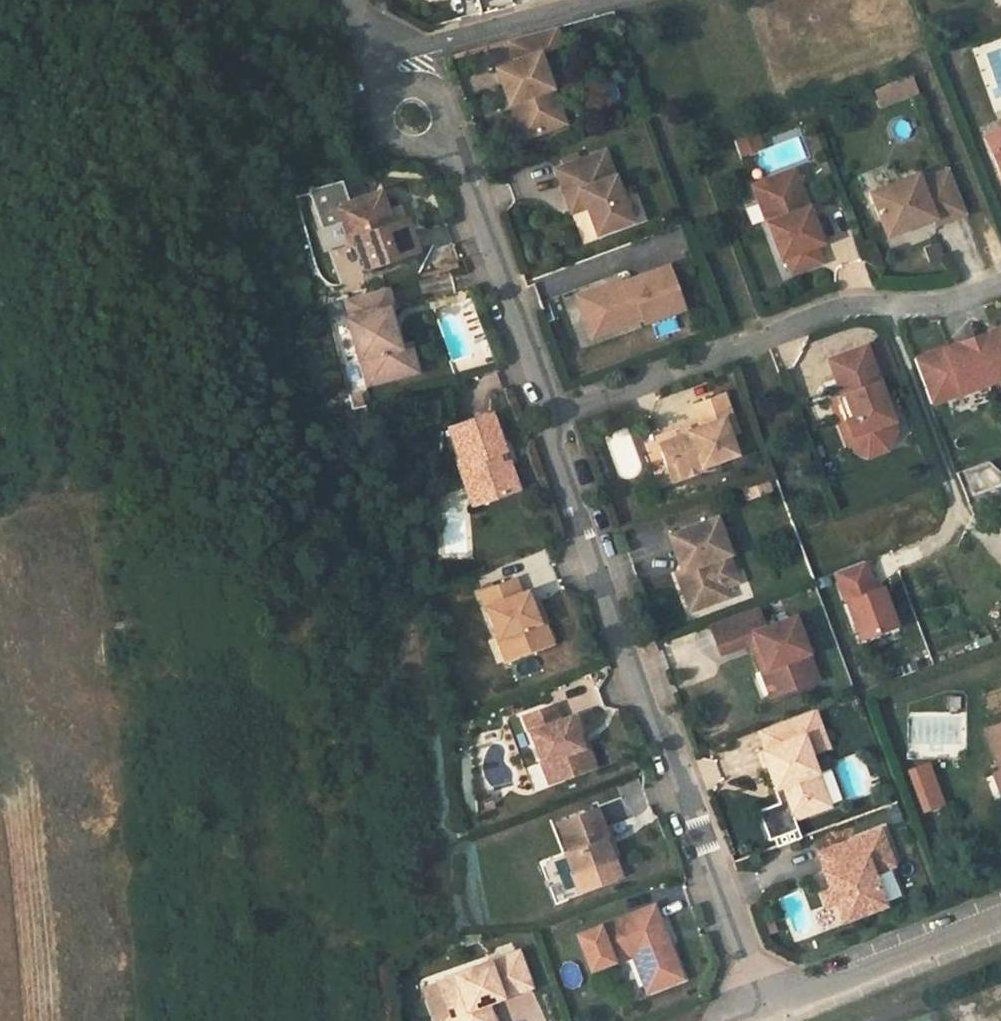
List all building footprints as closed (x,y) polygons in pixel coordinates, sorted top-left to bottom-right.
[(503,68),(516,103),(523,100),(536,136),(570,123),(544,55),(567,45),(560,27),(512,40),(519,62),(503,68)] [(922,93),(916,77),(878,91),(884,108),(922,93)] [(523,100),(516,103),(529,138),(536,136),(523,100)] [(739,156),(761,144),(753,128),(730,139),(739,156)] [(988,136),(1000,171),(1000,131),(988,136)] [(587,191),(593,207),(603,233),(637,220),(612,152),(563,169),(573,196),(587,191)] [(787,256),(794,273),(824,262),(818,244),(825,242),(798,169),(756,185),(783,258),(787,256)] [(969,214),(952,170),(923,181),(920,174),(872,193),(889,236),(936,218),(939,225),(969,214)] [(342,202),(356,198),(350,176),(316,185),(328,224),(347,219),(342,202)] [(398,221),(388,193),(386,189),(356,198),(342,202),(347,219),(352,237),(359,234),(368,263),(408,251),(404,234),(402,219),(398,221)] [(587,191),(573,196),(579,213),(593,207),(587,191)] [(402,219),(398,203),(397,204),(393,192),(388,193),(398,221),(402,219)] [(398,203),(402,219),(404,218),(413,249),(421,247),(406,201),(398,203)] [(404,218),(402,219),(404,234),(408,251),(413,249),(404,218)] [(347,219),(328,224),(333,242),(352,237),(347,219)] [(595,311),(605,335),(647,319),(649,323),(688,308),(673,266),(627,282),(628,288),(617,292),(614,285),(595,292),(601,309),(595,311)] [(399,344),(401,344),(391,305),(396,304),(391,284),(349,296),(354,316),(351,316),(362,356),(365,355),(370,375),(404,366),(399,344)] [(601,309),(595,292),(583,296),(598,337),(605,335),(595,311),(601,309)] [(930,353),(947,399),(1000,378),(1000,326),(994,329),(996,336),(997,337),(954,353),(951,345),(930,353)] [(994,329),(951,345),(954,353),(997,337),(996,336),(994,329)] [(888,339),(868,346),(880,379),(900,372),(888,339)] [(404,366),(370,375),(372,383),(419,369),(412,341),(401,344),(399,344),(404,366)] [(868,346),(867,345),(830,359),(843,395),(846,394),(854,417),(847,420),(857,446),(873,451),(883,448),(892,433),(883,408),(890,406),(880,379),(868,346)] [(930,353),(916,358),(933,404),(947,399),(930,353)] [(843,395),(832,399),(850,449),(869,458),(889,451),(899,431),(890,406),(883,408),(892,433),(883,448),(873,451),(857,446),(847,420),(854,417),(846,394),(843,395)] [(657,437),(666,461),(674,458),(680,477),(704,468),(703,465),(738,453),(731,434),(739,431),(725,395),(695,405),(703,426),(691,431),(690,429),(678,432),(678,430),(657,437)] [(461,464),(468,486),(475,484),(481,502),(518,489),(509,460),(502,463),(497,452),(504,450),(491,412),(451,427),(464,463),(461,464)] [(674,458),(666,461),(673,480),(680,477),(674,458)] [(475,484),(468,486),(474,505),(481,502),(475,484)] [(671,535),(685,571),(692,568),(695,576),(692,581),(683,584),(692,610),(728,597),(725,586),(722,576),(736,572),(730,554),(732,553),(720,517),(671,535)] [(877,593),(867,565),(837,576),(861,642),(897,628),(883,591),(877,593)] [(692,568),(685,571),(679,573),(683,584),(692,581),(695,576),(692,568)] [(722,576),(725,586),(740,582),(736,572),(722,576)] [(481,589),(497,633),(503,630),(512,654),(551,639),(542,616),(537,617),(526,589),(521,591),(515,575),(481,589)] [(761,656),(805,639),(797,614),(766,626),(759,604),(711,622),(723,652),(758,638),(762,649),(759,650),(761,656)] [(503,630),(497,633),(505,656),(512,654),(503,630)] [(805,639),(761,656),(765,666),(772,663),(782,691),(819,677),(805,639)] [(772,663),(765,666),(775,693),(782,691),(772,663)] [(532,739),(570,725),(567,714),(558,717),(552,702),(523,713),(532,739)] [(762,747),(776,785),(782,782),(794,815),(796,815),(831,801),(811,750),(828,744),(814,707),(759,727),(766,745),(762,747)] [(1000,773),(1000,721),(983,728),(999,769),(1000,773)] [(532,739),(539,759),(547,756),(554,777),(592,763),(584,741),(578,744),(570,725),(532,739)] [(547,756),(539,759),(546,780),(554,777),(547,756)] [(923,808),(941,801),(927,762),(908,769),(923,808)] [(999,769),(991,772),(1000,795),(1000,773),(999,769)] [(782,782),(776,785),(774,786),(780,800),(781,800),(788,818),(794,815),(782,782)] [(788,818),(781,800),(780,800),(763,806),(773,835),(800,825),(796,815),(794,815),(788,818)] [(773,835),(763,806),(758,808),(768,836),(773,835)] [(616,874),(609,854),(606,855),(600,837),(603,836),(594,807),(556,820),(565,849),(561,851),(575,890),(616,874)] [(800,825),(773,835),(776,842),(802,833),(800,825)] [(871,862),(892,854),(881,825),(820,847),(827,865),(824,866),(832,886),(836,898),(843,916),(885,900),(874,870),(871,862)] [(606,855),(609,854),(611,853),(605,835),(603,836),(600,837),(606,855)] [(895,862),(892,854),(871,862),(874,870),(895,862)] [(836,898),(832,886),(823,890),(827,902),(836,898)] [(640,992),(663,983),(660,975),(673,970),(649,904),(571,934),(584,969),(626,953),(640,992)] [(513,947),(487,957),(498,993),(527,983),(513,947)] [(473,1001),(483,998),(498,993),(487,957),(433,976),(449,1020),(481,1020),(473,1001)] [(563,988),(581,984),(575,961),(557,965),(563,988)] [(676,978),(673,970),(660,975),(663,983),(676,978)] [(483,998),(473,1001),(481,1020),(491,1020),(483,998)]
